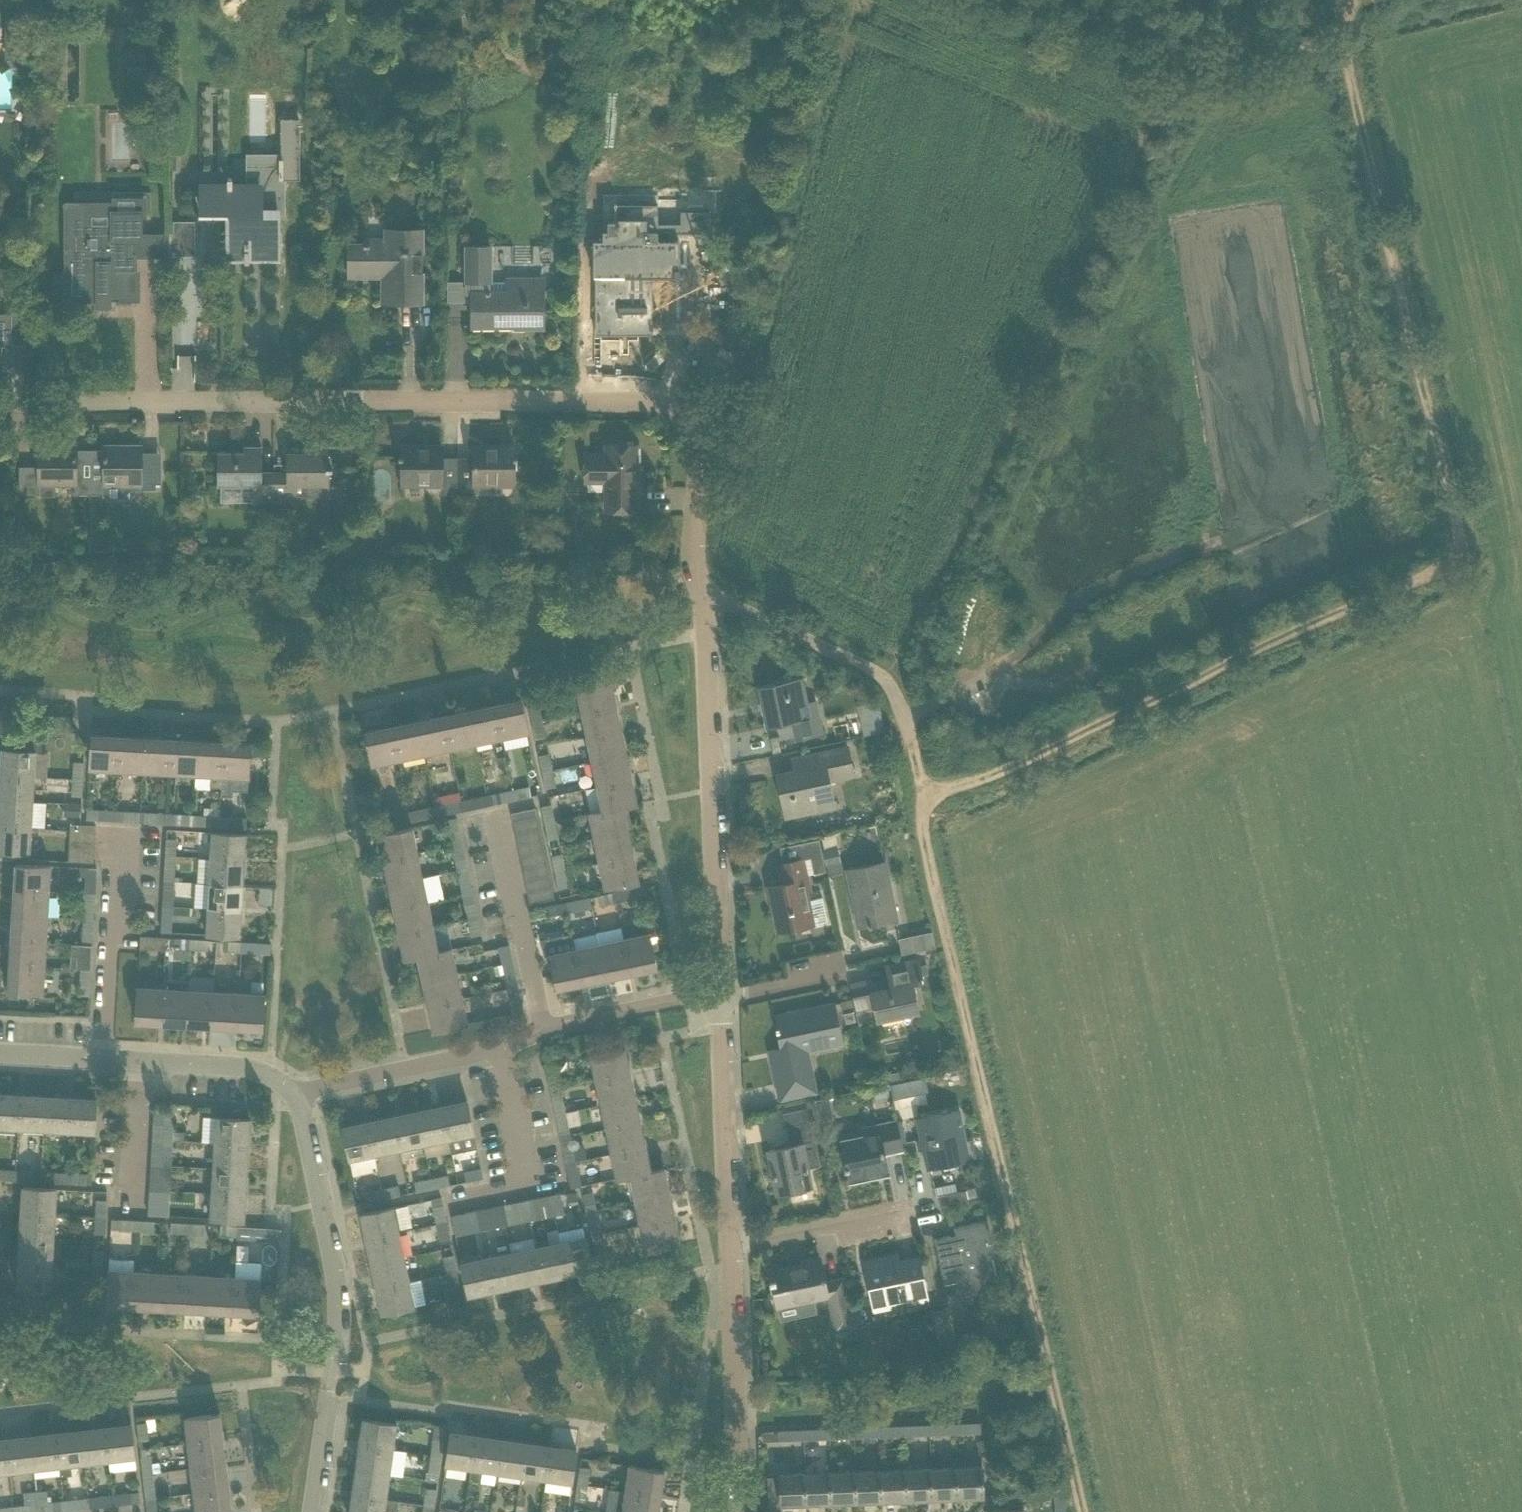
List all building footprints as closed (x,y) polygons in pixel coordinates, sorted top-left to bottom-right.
[(145,81),(145,51),(145,50),(129,50),(129,81),(145,81)] [(201,186),(197,186),(197,212),(198,212),(228,212),(228,262),(230,262),(230,248),(278,247),(277,211),(282,211),(282,180),(300,180),(299,118),(282,118),(282,158),(278,158),(278,164),(249,164),(249,185),(201,185),(201,186)] [(177,171),(177,155),(169,155),(169,171),(177,171)] [(135,297),(135,253),(132,253),(132,240),(141,240),(141,211),(112,211),(112,227),(87,227),(87,202),(64,203),(64,272),(54,272),(54,298),(64,298),(64,302),(98,302),(98,292),(109,292),(109,297),(135,297)] [(603,237),(593,237),(593,273),(595,273),(599,273),(599,283),(595,283),(596,313),(596,333),(644,333),(644,313),(644,311),(645,311),(645,308),(641,307),(641,305),(628,305),(628,273),(641,273),(679,273),(679,237),(658,237),(658,227),(646,227),(646,215),(616,215),(616,217),(608,217),(608,227),(603,227),(603,237)] [(176,247),(196,246),(195,221),(175,222),(176,247)] [(385,229),(385,237),(364,237),(364,243),(350,243),(350,275),(383,276),(383,306),(386,306),(386,303),(384,303),(383,290),(397,290),(397,301),(422,301),(421,229),(385,229)] [(543,280),(507,280),(493,280),(492,244),(464,245),(464,282),(467,281),(467,294),(472,294),(472,324),(463,324),(463,326),(515,325),(516,319),(543,319),(543,299),(543,280)] [(174,294),(175,344),(206,343),(205,294),(174,294)] [(12,314),(0,314),(0,349),(2,349),(2,345),(12,345),(12,314)] [(458,494),(458,457),(442,458),(442,445),(441,445),(441,448),(420,448),(420,445),(402,445),(402,455),(398,455),(398,458),(402,458),(402,466),(402,481),(427,481),(427,485),(442,485),(442,494),(458,494)] [(514,481),(514,466),(514,459),(517,459),(517,455),(514,455),(514,445),(496,445),(496,448),(475,448),(475,445),(474,445),(474,457),(458,457),(458,494),(474,494),(474,486),(489,485),(489,481),(514,481)] [(586,453),(586,473),(586,477),(606,477),(606,510),(618,509),(638,509),(638,486),(634,486),(634,468),(636,468),(636,445),(606,445),(606,453),(586,453)] [(90,494),(90,450),(76,450),(76,446),(39,446),(39,466),(39,485),(74,485),(74,494),(90,494)] [(90,450),(90,494),(102,494),(105,494),(105,482),(155,483),(160,483),(160,470),(141,470),(141,452),(141,446),(104,446),(104,450),(90,450)] [(274,505),(274,471),(261,471),(261,446),(244,446),(244,452),(212,452),(212,453),(218,453),(218,487),(254,487),(254,505),(274,505)] [(329,471),(329,455),(329,447),(335,447),(335,446),(304,446),(305,451),(286,452),(286,471),(274,471),(274,505),(296,505),(296,487),(323,487),(323,471),(329,471)] [(279,509),(278,522),(289,522),(289,509),(279,509)] [(796,739),(822,734),(815,700),(806,702),(801,677),(759,686),(768,727),(793,722),(796,739)] [(576,687),(580,706),(581,711),(616,704),(611,679),(576,687)] [(503,699),(494,701),(502,738),(528,732),(521,698),(504,701),(503,699)] [(502,738),(494,701),(485,703),(485,706),(469,709),(476,743),(502,738)] [(542,720),(538,703),(528,706),(532,722),(542,720)] [(621,729),(616,704),(581,711),(587,736),(621,729)] [(476,743),(469,709),(452,713),(452,710),(442,712),(450,748),(476,743)] [(450,748),(442,712),(433,713),(434,716),(417,720),(424,754),(450,748)] [(424,754),(417,720),(400,723),(400,720),(390,722),(398,759),(424,754)] [(545,737),(542,720),(532,722),(535,739),(545,737)] [(398,759),(390,722),(381,724),(382,727),(365,730),(372,765),(398,759)] [(626,754),(621,729),(587,736),(592,761),(626,754)] [(116,770),(118,732),(109,732),(109,734),(91,733),(89,768),(116,770)] [(142,771),(145,737),(128,736),(128,733),(118,732),(116,770),(142,771)] [(169,773),(171,735),(162,735),(161,738),(145,737),(142,771),(169,773)] [(195,774),(197,740),(180,739),(181,736),(171,735),(169,773),(195,774)] [(2,748),(0,774),(34,776),(35,770),(36,752),(41,752),(41,740),(42,740),(42,739),(31,738),(13,737),(13,738),(13,749),(2,748)] [(221,788),(224,738),(214,738),(214,741),(197,740),(195,774),(210,775),(210,787),(221,788)] [(224,738),(221,788),(221,795),(233,796),(233,790),(248,791),(250,742),(233,741),(233,739),(224,738)] [(820,753),(822,765),(778,775),(786,816),(810,811),(808,805),(831,800),(832,806),(833,806),(828,780),(853,774),(847,747),(820,753)] [(549,753),(544,754),(539,755),(542,772),(552,770),(549,753)] [(631,779),(626,754),(592,761),(597,786),(631,779)] [(504,756),(497,758),(499,768),(507,766),(504,756)] [(83,779),(84,762),(74,761),(73,778),(83,779)] [(555,786),(552,770),(542,772),(546,788),(555,786)] [(34,776),(0,774),(0,779),(0,800),(33,801),(34,776)] [(82,796),(83,779),(73,778),(72,795),(82,796)] [(637,804),(631,779),(597,786),(602,810),(602,811),(623,807),(637,804)] [(531,796),(529,786),(512,790),(514,799),(531,796)] [(514,799),(512,790),(495,793),(497,803),(514,799)] [(479,807),(477,797),(461,800),(463,810),(479,807)] [(33,801),(0,800),(0,825),(31,827),(33,801)] [(463,810),(461,800),(444,804),(446,814),(463,810)] [(64,816),(81,817),(81,804),(64,803),(64,816)] [(551,804),(548,805),(541,806),(545,823),(555,821),(551,804)] [(628,831),(623,807),(602,811),(602,810),(589,813),(594,838),(628,831)] [(426,818),(424,808),(408,812),(410,821),(426,818)] [(537,816),(535,808),(511,813),(512,821),(537,816)] [(104,820),(104,810),(87,809),(86,819),(104,820)] [(140,822),(140,812),(123,811),(123,821),(140,822)] [(157,823),(157,813),(140,812),(140,822),(157,823)] [(410,821),(408,812),(391,815),(393,825),(410,821)] [(192,825),(193,815),(176,814),(175,824),(192,825)] [(209,826),(210,815),(193,815),(192,825),(209,826)] [(245,828),(246,817),(228,816),(228,827),(245,828)] [(540,827),(537,816),(512,821),(515,833),(540,827)] [(460,834),(457,818),(447,820),(450,836),(460,834)] [(558,837),(555,824),(555,821),(545,823),(548,839),(558,837)] [(95,838),(95,825),(70,824),(69,836),(95,838)] [(31,827),(0,825),(0,851),(30,852),(31,827)] [(412,827),(397,830),(378,834),(383,859),(418,852),(412,827)] [(542,839),(540,827),(515,833),(517,844),(542,839)] [(633,856),(628,831),(594,838),(599,863),(633,856)] [(244,859),(246,834),(212,832),(210,858),(244,859)] [(94,849),(95,838),(69,836),(69,848),(94,849)] [(175,856),(176,839),(166,838),(165,855),(175,856)] [(544,851),(542,839),(517,844),(520,856),(544,851)] [(93,862),(94,849),(69,848),(68,861),(93,862)] [(467,868),(463,851),(454,853),(457,870),(467,868)] [(547,863),(544,851),(520,856),(522,868),(547,863)] [(423,877),(418,852),(383,859),(388,884),(423,877)] [(561,853),(551,855),(555,872),(565,870),(561,853)] [(174,872),(175,856),(165,855),(164,872),(174,872)] [(639,881),(633,856),(599,863),(604,888),(639,881)] [(243,885),(244,859),(210,858),(209,883),(243,885)] [(782,883),(772,885),(778,913),(774,913),(778,931),(813,924),(827,921),(822,897),(808,900),(806,892),(804,892),(800,874),(806,873),(803,858),(783,863),(778,864),(782,883)] [(885,862),(847,870),(852,898),(856,897),(858,906),(854,906),(858,926),(868,924),(869,927),(872,926),(871,923),(897,918),(896,916),(892,917),(889,902),(893,901),(885,862)] [(49,891),(50,866),(50,865),(15,863),(14,889),(49,891)] [(549,874),(547,863),(522,868),(525,880),(549,874)] [(471,884),(467,868),(457,870),(461,887),(471,884)] [(568,887),(565,870),(555,872),(558,889),(568,887)] [(552,886),(549,874),(525,880),(527,891),(552,886)] [(95,894),(96,877),(86,876),(85,893),(95,894)] [(428,902),(423,877),(388,884),(393,909),(428,902)] [(241,910),(243,885),(209,883),(207,908),(241,910)] [(554,898),(552,886),(527,891),(530,904),(554,898)] [(172,906),(173,889),(163,888),(162,905),(172,906)] [(633,898),(631,888),(614,892),(616,901),(633,898)] [(47,916),(49,891),(14,889),(12,914),(47,916)] [(616,901),(614,892),(598,895),(600,905),(616,901)] [(94,911),(95,894),(85,893),(84,911),(94,911)] [(584,908),(582,899),(565,902),(567,912),(584,908)] [(477,917),(474,901),(464,903),(468,919),(477,917)] [(433,927),(428,902),(393,909),(399,934),(433,927)] [(567,912),(565,902),(548,906),(550,916),(567,912)] [(171,923),(172,906),(162,905),(161,922),(171,923)] [(240,936),(241,910),(207,908),(206,934),(240,936)] [(46,941),(47,916),(12,914),(11,939),(46,941)] [(481,934),(477,917),(468,919),(471,936),(481,934)] [(92,944),(93,928),(83,927),(82,944),(92,944)] [(438,952),(438,950),(433,927),(399,934),(404,959),(418,956),(438,952)] [(935,947),(932,931),(898,938),(902,954),(935,947)] [(656,967),(649,933),(624,938),(632,972),(656,967)] [(166,937),(161,937),(140,936),(140,948),(165,950),(166,937)] [(191,949),(191,939),(174,938),(174,948),(191,949)] [(632,972),(624,938),(599,943),(607,978),(632,972)] [(45,967),(46,941),(11,939),(9,965),(45,967)] [(208,940),(191,939),(191,949),(207,950),(208,940)] [(241,952),(241,942),(224,942),(224,951),(241,952)] [(258,952),(258,943),(241,942),(241,952),(258,952)] [(92,944),(82,944),(71,943),(70,955),(76,955),(76,968),(81,969),(91,969),(92,944)] [(607,978),(599,943),(574,948),(582,983),(607,978)] [(512,961),(509,945),(499,947),(503,963),(512,961)] [(451,948),(438,950),(438,952),(418,956),(423,981),(457,974),(451,948)] [(582,983),(574,948),(549,954),(557,988),(582,983)] [(891,988),(873,991),(871,980),(850,984),(856,1013),(857,1012),(875,1008),(878,1019),(917,1011),(912,984),(922,982),(917,960),(886,966),(891,988)] [(516,978),(512,961),(503,963),(506,980),(516,978)] [(43,992),(44,972),(45,967),(9,965),(8,990),(43,992)] [(89,995),(91,969),(81,969),(79,995),(89,995)] [(462,998),(457,974),(423,981),(428,1005),(462,998)] [(163,988),(161,1023),(186,1024),(188,989),(189,981),(164,979),(163,988)] [(161,1023),(163,988),(137,986),(135,1021),(161,1023)] [(211,1026),(213,991),(188,989),(186,1024),(211,1026)] [(237,1027),(238,992),(213,991),(211,1026),(237,1027)] [(264,993),(244,992),(238,992),(237,1027),(262,1029),(264,993)] [(523,1011),(519,994),(509,996),(513,1013),(523,1011)] [(467,1023),(463,1003),(462,998),(428,1005),(433,1030),(467,1023)] [(842,1043),(838,1023),(834,1003),(775,1016),(777,1027),(775,1027),(776,1032),(778,1031),(785,1063),(773,1066),(780,1098),(815,1091),(805,1045),(837,1039),(838,1044),(842,1043)] [(625,1047),(592,1054),(591,1054),(596,1079),(630,1072),(625,1047)] [(558,1079),(555,1062),(545,1064),(548,1081),(558,1079)] [(635,1097),(630,1072),(596,1079),(601,1104),(635,1097)] [(924,1077),(890,1084),(892,1098),(904,1095),(927,1090),(924,1077)] [(889,1086),(873,1089),(875,1099),(891,1096),(889,1086)] [(20,1094),(0,1093),(0,1127),(18,1128),(20,1094)] [(44,1129),(46,1095),(20,1094),(18,1128),(44,1129)] [(69,1131),(71,1097),(46,1095),(44,1129),(69,1131)] [(565,1111),(564,1104),(562,1095),(552,1097),(555,1114),(565,1111)] [(95,1132),(96,1098),(71,1097),(69,1131),(95,1132)] [(640,1122),(635,1097),(601,1104),(606,1129),(640,1122)] [(474,1133),(467,1100),(442,1105),(449,1138),(474,1133)] [(449,1138),(442,1105),(417,1110),(424,1144),(449,1138)] [(173,1124),(174,1108),(154,1107),(153,1122),(173,1124)] [(424,1144),(417,1110),(392,1116),(399,1149),(424,1144)] [(958,1110),(939,1114),(917,1119),(927,1167),(959,1161),(955,1142),(965,1140),(958,1110)] [(569,1128),(565,1111),(555,1114),(559,1130),(569,1128)] [(399,1149),(392,1116),(368,1121),(375,1154),(399,1149)] [(215,1142),(249,1144),(250,1119),(216,1117),(216,1125),(215,1142)] [(375,1154),(368,1121),(342,1126),(349,1159),(375,1154)] [(790,1145),(769,1150),(773,1172),(772,1172),(773,1177),(775,1177),(778,1189),(777,1190),(777,1192),(810,1185),(807,1168),(818,1165),(815,1151),(809,1121),(805,1122),(786,1126),(790,1145)] [(902,1149),(898,1129),(896,1121),(876,1125),(878,1132),(842,1140),(847,1166),(843,1167),(844,1170),(848,1169),(851,1181),(852,1181),(851,1177),(877,1172),(877,1176),(888,1174),(883,1153),(902,1149)] [(645,1146),(640,1122),(606,1129),(611,1153),(645,1146)] [(184,1132),(173,1131),(172,1139),(184,1140),(184,1132)] [(172,1139),(153,1138),(152,1148),(172,1149),(172,1139)] [(247,1170),(249,1144),(215,1142),(213,1168),(247,1170)] [(576,1161),(572,1144),(562,1146),(565,1163),(576,1161)] [(650,1171),(650,1170),(645,1146),(611,1153),(616,1179),(630,1176),(630,1175),(650,1171)] [(579,1178),(576,1161),(565,1163),(569,1180),(579,1178)] [(170,1174),(171,1164),(151,1163),(151,1173),(170,1174)] [(246,1195),(247,1170),(213,1168),(212,1193),(246,1195)] [(483,1178),(481,1168),(464,1171),(466,1181),(483,1178)] [(664,1168),(650,1170),(650,1171),(630,1175),(630,1176),(635,1200),(669,1193),(664,1168)] [(16,1170),(0,1169),(0,1179),(15,1180),(16,1170)] [(32,1181),(33,1171),(16,1170),(15,1180),(32,1181)] [(69,1183),(70,1173),(53,1172),(52,1182),(69,1183)] [(87,1174),(70,1173),(69,1183),(86,1184),(87,1174)] [(448,1175),(431,1178),(433,1188),(450,1184),(448,1175)] [(433,1188),(431,1178),(414,1182),(416,1191),(433,1188)] [(398,1185),(382,1188),(384,1198),(400,1195),(398,1185)] [(55,1214),(57,1188),(23,1186),(21,1212),(55,1214)] [(169,1199),(169,1189),(150,1188),(149,1198),(169,1199)] [(384,1198),(382,1188),(365,1192),(367,1202),(384,1198)] [(966,1190),(938,1195),(941,1210),(969,1204),(966,1190)] [(592,1191),(582,1193),(586,1210),(596,1208),(592,1191)] [(578,1202),(576,1192),(567,1192),(569,1204),(578,1202)] [(244,1220),(246,1195),(212,1193),(210,1219),(244,1220)] [(564,1213),(560,1193),(550,1195),(555,1215),(564,1213)] [(675,1217),(669,1193),(635,1200),(640,1224),(675,1217)] [(446,1222),(443,1205),(441,1197),(431,1199),(433,1207),(436,1224),(446,1222)] [(539,1218),(535,1198),(526,1200),(530,1220),(539,1218)] [(105,1217),(106,1200),(96,1199),(95,1216),(105,1217)] [(515,1223),(511,1203),(501,1205),(505,1225),(515,1223)] [(394,1206),(380,1209),(360,1213),(366,1239),(399,1232),(394,1206)] [(490,1228),(486,1208),(477,1210),(481,1230),(490,1228)] [(599,1225),(596,1208),(586,1210),(589,1227),(599,1225)] [(54,1239),(55,1214),(21,1212),(20,1237),(54,1239)] [(465,1233),(461,1213),(451,1216),(455,1235),(465,1233)] [(104,1234),(105,1218),(105,1217),(95,1216),(94,1233),(104,1234)] [(680,1243),(675,1218),(675,1217),(640,1224),(645,1250),(680,1243)] [(137,1230),(137,1220),(120,1219),(120,1229),(137,1230)] [(154,1231),(154,1221),(137,1220),(137,1230),(154,1231)] [(935,1239),(934,1239),(943,1284),(956,1281),(960,1296),(985,1291),(982,1281),(996,1278),(991,1256),(995,1255),(988,1220),(954,1227),(955,1235),(950,1236),(935,1239)] [(187,1233),(187,1223),(170,1222),(170,1232),(187,1233)] [(450,1238),(446,1222),(436,1224),(440,1240),(450,1238)] [(204,1224),(187,1223),(187,1233),(204,1234),(204,1224)] [(237,1236),(238,1226),(221,1225),(220,1235),(237,1236)] [(254,1237),(255,1227),(238,1226),(237,1236),(254,1237)] [(404,1256),(399,1232),(366,1239),(371,1263),(404,1256)] [(592,1269),(588,1250),(585,1236),(560,1241),(567,1275),(592,1269)] [(52,1264),(54,1239),(20,1237),(18,1262),(52,1264)] [(567,1275),(560,1241),(536,1247),(542,1280),(567,1275)] [(606,1258),(603,1241),(593,1243),(596,1260),(606,1258)] [(542,1280),(536,1247),(511,1252),(518,1285),(542,1280)] [(103,1267),(104,1250),(94,1249),(93,1266),(103,1267)] [(518,1285),(511,1252),(486,1257),(493,1290),(518,1285)] [(928,1302),(923,1275),(919,1255),(918,1256),(919,1260),(901,1264),(898,1253),(862,1261),(872,1309),(891,1305),(890,1301),(907,1298),(908,1306),(928,1302)] [(443,1256),(447,1273),(457,1271),(453,1254),(443,1256)] [(409,1281),(404,1256),(371,1263),(376,1288),(409,1281)] [(493,1290),(486,1257),(461,1262),(468,1295),(493,1290)] [(771,1279),(769,1279),(770,1283),(772,1283),(777,1306),(797,1302),(825,1296),(833,1331),(845,1329),(848,1341),(856,1339),(854,1327),(850,1308),(848,1297),(844,1277),(824,1281),(819,1257),(802,1261),(803,1264),(770,1271),(771,1279)] [(51,1290),(52,1270),(52,1264),(18,1262),(17,1288),(51,1290)] [(238,1275),(262,1276),(263,1263),(238,1262),(238,1275)] [(102,1284),(103,1267),(93,1266),(92,1283),(102,1284)] [(132,1308),(134,1271),(109,1269),(107,1304),(123,1305),(123,1308),(132,1308)] [(157,1307),(159,1272),(134,1271),(132,1308),(142,1309),(142,1306),(157,1307)] [(460,1288),(457,1271),(447,1273),(450,1290),(460,1288)] [(182,1311),(185,1274),(159,1272),(157,1307),(173,1308),(173,1311),(182,1311)] [(208,1310),(210,1275),(185,1274),(182,1311),(192,1312),(192,1309),(208,1310)] [(233,1314),(235,1277),(210,1275),(208,1310),(223,1311),(223,1314),(233,1314)] [(261,1278),(241,1277),(235,1277),(233,1314),(242,1315),(242,1312),(259,1313),(261,1278)] [(414,1306),(410,1287),(409,1281),(376,1288),(381,1313),(414,1306)] [(932,1311),(940,1350),(956,1346),(948,1307),(932,1311)] [(867,1324),(854,1327),(856,1339),(858,1351),(868,1349),(867,1345),(871,1344),(867,1324)] [(220,1413),(187,1417),(185,1417),(188,1443),(223,1439),(220,1413)] [(393,1449),(396,1423),(363,1419),(359,1444),(393,1449)] [(147,1422),(137,1423),(139,1440),(149,1439),(147,1422)] [(980,1422),(960,1424),(953,1424),(954,1434),(961,1434),(981,1433),(980,1422)] [(135,1457),(131,1423),(105,1426),(109,1460),(135,1457)] [(954,1434),(953,1424),(929,1425),(929,1435),(954,1434)] [(929,1435),(929,1425),(903,1426),(904,1436),(929,1435)] [(109,1460),(105,1426),(80,1429),(84,1462),(109,1460)] [(904,1436),(903,1426),(878,1427),(878,1437),(904,1436)] [(878,1437),(878,1427),(854,1428),(854,1438),(878,1437)] [(854,1438),(854,1428),(828,1429),(829,1438),(854,1438)] [(84,1462),(80,1429),(55,1432),(59,1465),(60,1476),(72,1475),(71,1464),(84,1462)] [(804,1439),(803,1429),(778,1430),(778,1440),(804,1439)] [(829,1438),(828,1429),(803,1429),(804,1439),(829,1438)] [(471,1468),(476,1434),(450,1431),(446,1464),(471,1468)] [(59,1465),(55,1432),(30,1435),(34,1468),(59,1465)] [(496,1472),(501,1438),(476,1434),(471,1468),(472,1468),(470,1480),(481,1482),(483,1470),(496,1472)] [(34,1468),(30,1435),(5,1437),(9,1471),(34,1468)] [(5,1437),(0,1438),(0,1472),(9,1471),(5,1437)] [(441,1456),(443,1439),(433,1437),(431,1454),(441,1456)] [(521,1475),(526,1441),(501,1438),(496,1472),(521,1475)] [(226,1464),(223,1439),(188,1443),(191,1468),(226,1464)] [(546,1479),(551,1445),(526,1441),(521,1475),(546,1479)] [(389,1474),(393,1449),(359,1444),(356,1469),(389,1474)] [(571,1482),(576,1449),(551,1445),(546,1479),(571,1482)] [(438,1473),(441,1456),(431,1454),(428,1471),(438,1473)] [(151,1455),(141,1457),(143,1474),(153,1472),(161,1471),(160,1462),(152,1464),(151,1455)] [(229,1489),(226,1464),(191,1468),(194,1493),(229,1489)] [(664,1470),(629,1465),(625,1490),(660,1495),(664,1470)] [(589,1468),(581,1466),(579,1466),(577,1483),(587,1484),(589,1468)] [(982,1466),(962,1466),(955,1467),(956,1497),(983,1496),(982,1466)] [(932,1498),(931,1467),(905,1469),(906,1499),(932,1498)] [(956,1497),(955,1467),(931,1467),(932,1498),(956,1497)] [(386,1499),(389,1474),(356,1469),(352,1494),(386,1499)] [(906,1499),(905,1469),(880,1470),(881,1500),(906,1499)] [(881,1500),(880,1470),(855,1471),(856,1501),(881,1500)] [(856,1501),(855,1471),(830,1472),(831,1502),(856,1501)] [(155,1489),(153,1472),(143,1474),(145,1490),(155,1489)] [(831,1502),(830,1472),(805,1473),(806,1503),(831,1502)] [(806,1503),(805,1473),(779,1474),(780,1504),(806,1503)] [(585,1501),(587,1484),(577,1483),(575,1500),(585,1501)] [(426,1487),(424,1504),(434,1506),(436,1489),(426,1487)] [(229,1489),(194,1493),(196,1511),(231,1511),(229,1489)] [(660,1495),(625,1490),(622,1511),(657,1511),(660,1495)] [(132,1503),(130,1493),(113,1495),(114,1504),(132,1503)] [(386,1499),(352,1494),(350,1511),(384,1511),(384,1510),(397,1511),(398,1501),(386,1499)] [(114,1504),(113,1495),(96,1496),(98,1506),(114,1504)] [(81,1508),(80,1498),(63,1500),(64,1510),(81,1508)] [(64,1510),(63,1500),(49,1502),(50,1511),(64,1510)]
